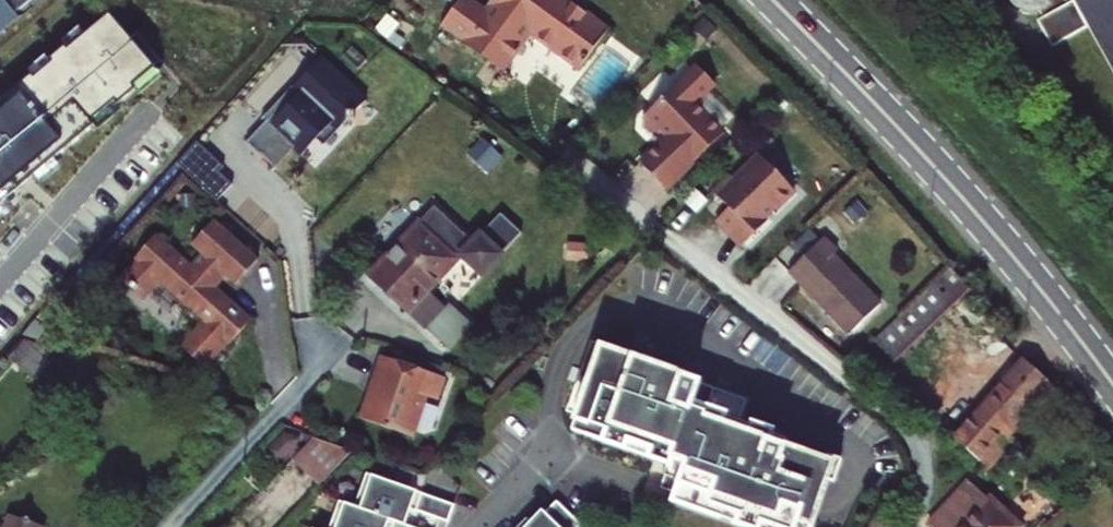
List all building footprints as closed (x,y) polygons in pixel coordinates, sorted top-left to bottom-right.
[(20,17),(16,14),(33,0),(0,0),(0,34),(20,17)] [(487,12),(471,0),(461,0),(443,26),(505,71),(531,35),(580,70),(608,31),(567,0),(496,0),(487,12)] [(1066,5),(1063,0),(1013,0),(1023,8),(1033,10),(1054,47),(1090,27),(1112,67),(1112,0),(1074,0),(1066,5)] [(97,126),(94,123),(117,103),(120,107),(139,91),(136,88),(158,69),(112,14),(70,50),(68,47),(52,60),(54,63),(37,78),(34,75),(3,101),(6,105),(0,109),(0,209),(97,126)] [(354,110),(365,97),(317,56),(289,89),(296,94),(277,116),(273,113),(264,124),(246,145),(276,168),(296,146),(304,153),(332,121),(339,128),(350,115),(356,116),(354,110)] [(626,176),(652,204),(711,148),(683,118),(703,100),(685,80),(629,131),(630,140),(637,147),(645,148),(649,145),(654,150),(626,176)] [(261,121),(264,124),(273,113),(277,116),(296,94),(289,89),(261,121)] [(332,121),(320,136),(327,142),(339,128),(332,121)] [(193,139),(170,163),(198,187),(221,163),(193,139)] [(221,163),(198,187),(211,198),(233,174),(221,163)] [(715,223),(702,235),(727,261),(752,237),(748,233),(781,206),(746,169),(720,194),(715,189),(698,205),(715,223)] [(368,277),(426,329),(427,327),(444,309),(428,294),(463,256),(484,274),(522,232),(502,214),(476,242),(435,204),(368,277)] [(188,242),(198,251),(187,263),(153,231),(118,270),(127,278),(125,280),(130,285),(132,283),(142,292),(155,277),(159,274),(168,283),(164,286),(187,307),(191,303),(202,314),(198,318),(175,342),(199,365),(224,339),(225,340),(246,317),(222,294),(217,295),(207,285),(220,272),(231,283),(254,258),(211,218),(188,242)] [(844,330),(876,299),(832,254),(837,250),(824,237),(788,271),(844,330)] [(875,339),(898,362),(973,290),(952,265),(875,339)] [(127,278),(118,270),(115,274),(138,296),(142,292),(132,283),(130,285),(125,280),(127,278)] [(155,277),(164,286),(168,283),(159,274),(155,277)] [(876,299),(844,330),(849,335),(880,304),(876,299)] [(191,303),(187,307),(198,318),(202,314),(191,303)] [(444,309),(427,327),(452,349),(474,325),(450,303),(444,309)] [(747,526),(810,526),(833,465),(784,448),(787,439),(740,422),(748,400),(684,379),(684,377),(604,348),(605,344),(593,340),(568,410),(579,413),(573,430),(669,464),(665,475),(682,481),(674,501),(747,526)] [(6,362),(33,385),(48,368),(22,346),(6,362)] [(381,388),(371,425),(421,438),(432,395),(443,398),(448,377),(383,360),(377,387),(381,388)] [(986,466),(1053,391),(1050,387),(1024,363),(956,440),(986,466)] [(381,388),(377,387),(367,424),(371,425),(381,388)] [(292,444),(300,451),(313,437),(302,433),(292,444)] [(323,487),(356,451),(313,437),(300,451),(294,457),(293,458),(323,487)] [(456,501),(367,472),(356,506),(401,521),(406,505),(449,521),(456,501)] [(967,483),(927,525),(929,526),(1014,526),(967,483)] [(332,526),(417,526),(401,521),(356,506),(342,500),(332,526)] [(549,517),(559,526),(574,526),(558,509),(549,517)] [(883,515),(871,526),(896,526),(883,515)] [(8,516),(4,526),(41,526),(8,516)] [(549,517),(547,520),(543,516),(532,526),(559,526),(549,517)]
